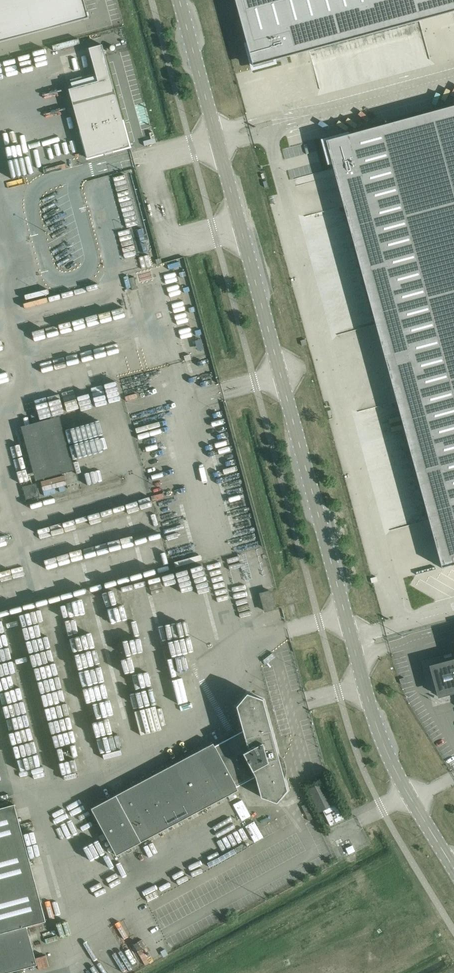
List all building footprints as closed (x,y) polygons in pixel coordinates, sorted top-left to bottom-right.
[(89,18),(88,17),(90,16),(89,12),(87,12),(84,0),(0,0),(0,42),(89,18)] [(246,43),(253,68),(273,62),(273,60),(381,31),(453,11),(453,0),(235,0),(246,43)] [(106,59),(30,80),(46,139),(80,130),(86,156),(129,144),(106,59)] [(324,141),(330,161),(332,162),(374,320),(441,568),(453,564),(453,106),(346,135),(324,141)] [(142,138),(143,144),(155,141),(153,135),(150,135),(142,138)] [(35,480),(74,470),(60,416),(21,426),(35,480)] [(27,498),(37,495),(35,485),(24,488),(27,498)] [(265,611),(275,608),(270,591),(260,594),(265,611)] [(431,666),(434,677),(435,677),(437,684),(436,685),(439,695),(453,691),(453,660),(431,666)] [(280,762),(263,699),(247,693),(236,706),(243,730),(214,746),(213,743),(91,808),(116,855),(238,790),(236,787),(255,776),(261,797),(276,802),(287,790),(281,768),(283,767),(280,762)] [(330,801),(321,782),(308,788),(319,812),(322,811),(330,826),(344,818),(335,799),(330,801)] [(250,821),(259,816),(250,799),(241,805),(250,821)] [(37,965),(26,926),(45,921),(14,804),(0,808),(0,972),(5,972),(37,965)] [(276,820),(266,825),(268,829),(278,824),(276,820)] [(352,844),(354,851),(362,848),(360,841),(352,844)] [(44,954),(47,966),(59,963),(56,951),(44,954)]
